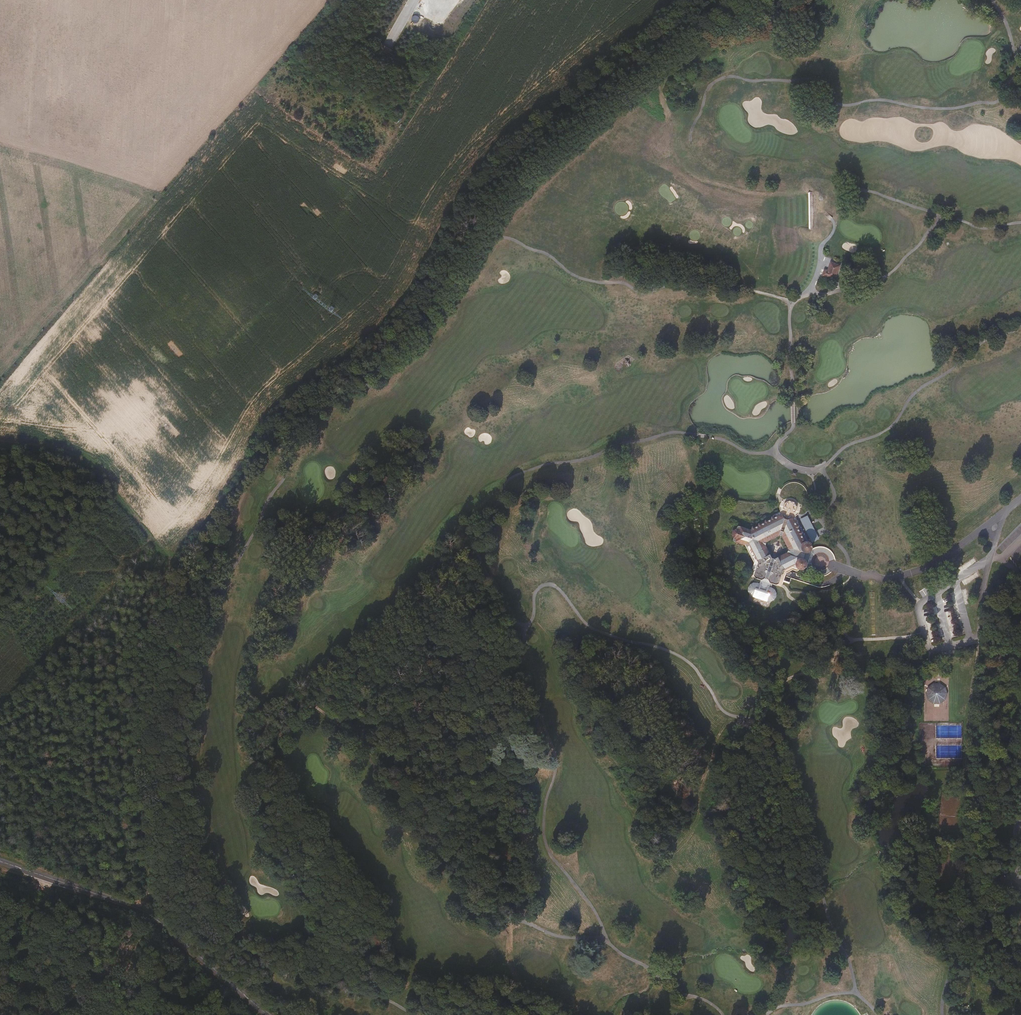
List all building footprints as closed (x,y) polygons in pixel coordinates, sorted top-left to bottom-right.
[(821,278),(834,283),(840,265),(830,262),(827,271),(823,270),(821,278)] [(768,521),(751,528),(736,526),(730,532),(731,541),(742,546),(749,555),(754,564),(749,576),(778,587),(784,576),(794,572),(804,568),(810,554),(807,541),(792,519),(780,514),(768,521)] [(808,517),(801,519),(803,528),(811,526),(808,517)] [(755,598),(769,603),(774,590),(767,588),(765,594),(757,591),(755,598)] [(930,687),(927,691),(927,695),(928,700),(930,703),(932,704),(936,706),(942,705),(945,703),(948,699),(949,696),(948,693),(947,689),(945,687),(943,685),(939,684),(936,684),(933,685),(930,687)]
